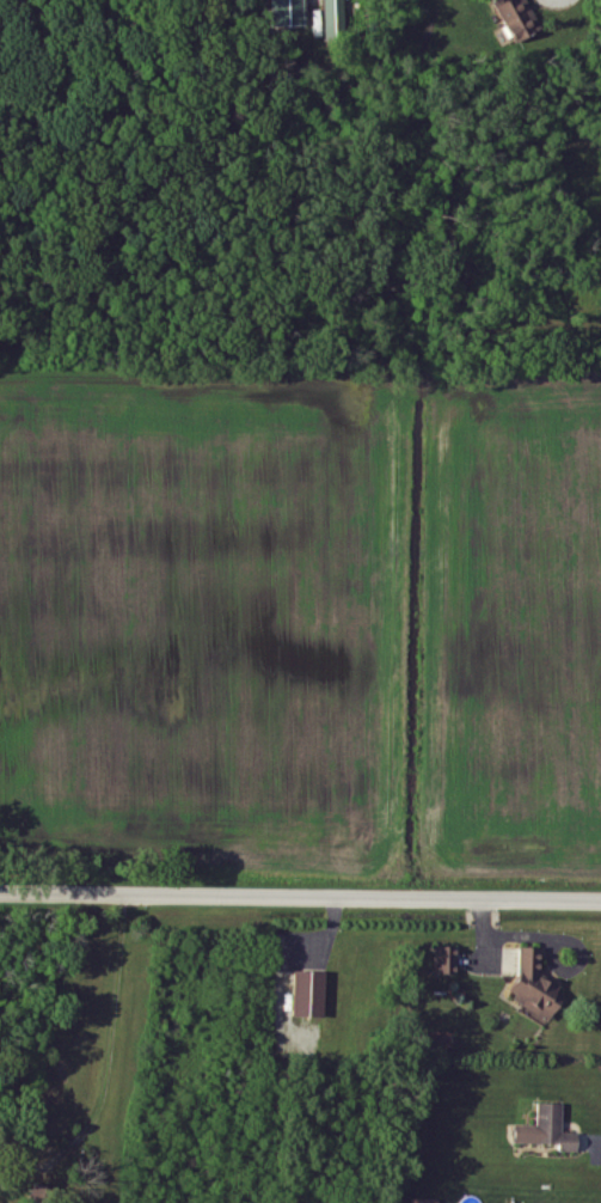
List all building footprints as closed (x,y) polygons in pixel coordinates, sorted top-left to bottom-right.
[(271,28),(305,27),(305,0),(270,0),(271,28)] [(345,0),(325,0),(326,38),(346,38),(345,0)] [(542,31),(528,0),(504,0),(496,3),(515,43),(542,31)] [(458,948),(437,948),(437,976),(458,976),(458,948)] [(542,950),(521,949),(521,978),(515,986),(515,1002),(551,1023),(568,992),(541,977),(542,950)] [(294,1019),(326,1019),(327,973),(296,973),(294,1019)] [(564,1106),(539,1105),(538,1127),(516,1126),(516,1145),(562,1147),(561,1153),(579,1154),(580,1135),(563,1134),(564,1106)]
